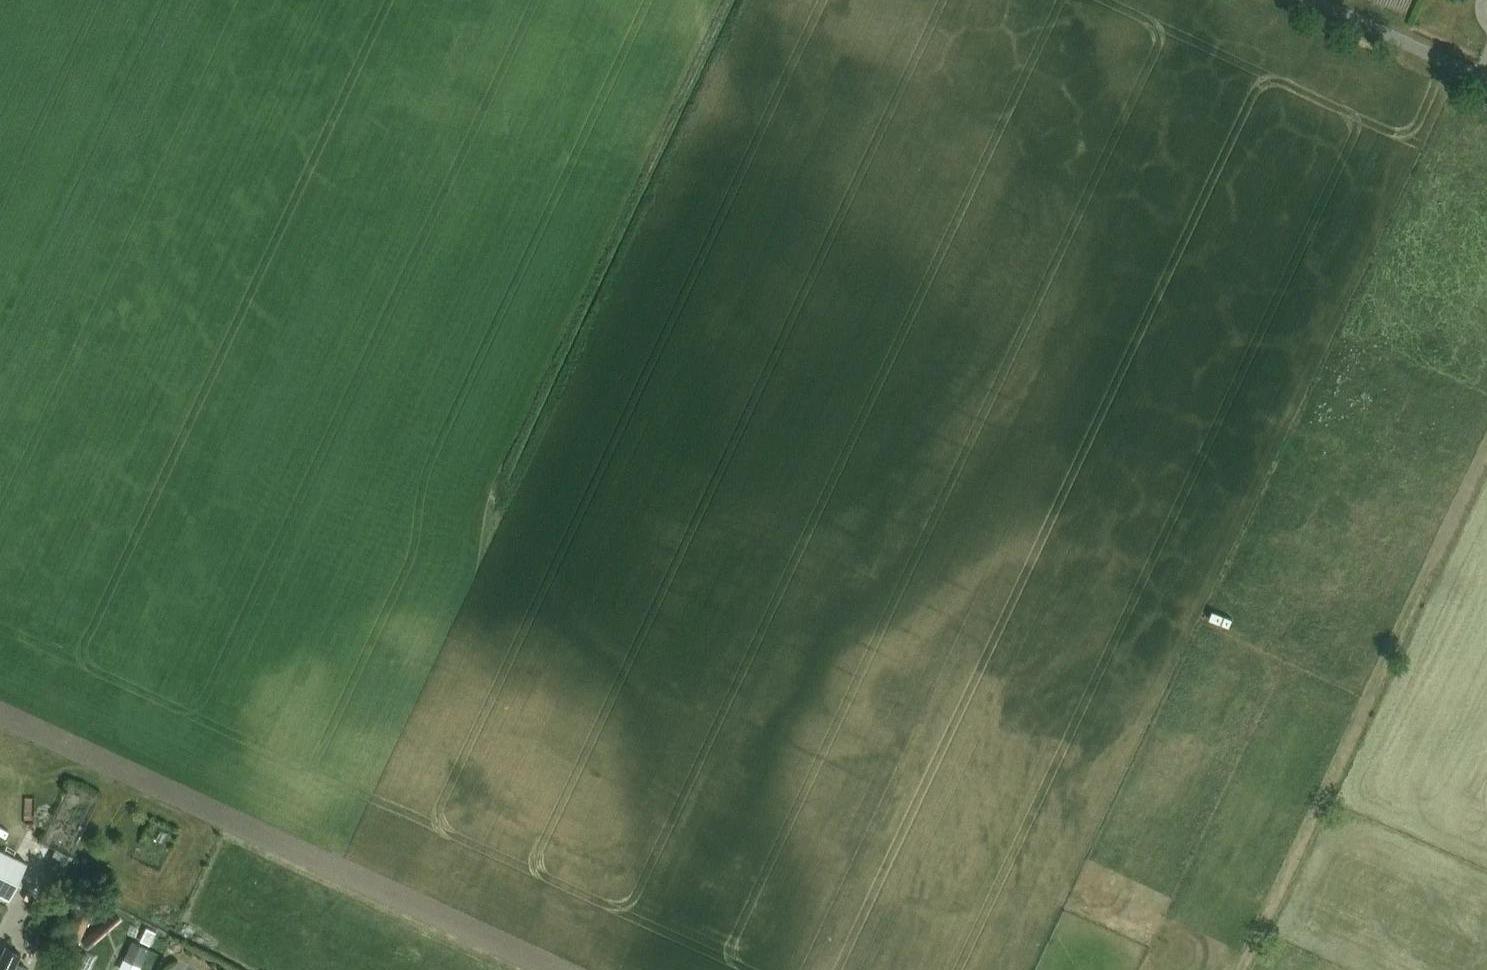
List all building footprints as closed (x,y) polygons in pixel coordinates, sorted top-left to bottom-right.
[(72,857),(55,849),(44,871),(61,879),(72,857)] [(0,851),(0,897),(8,901),(26,864),(0,851)] [(115,910),(82,940),(88,948),(122,918),(115,910)] [(131,941),(123,959),(140,967),(148,949),(131,941)] [(0,956),(0,969),(13,969),(20,956),(4,948),(0,956)] [(79,968),(86,954),(78,951),(71,965),(79,968)]
